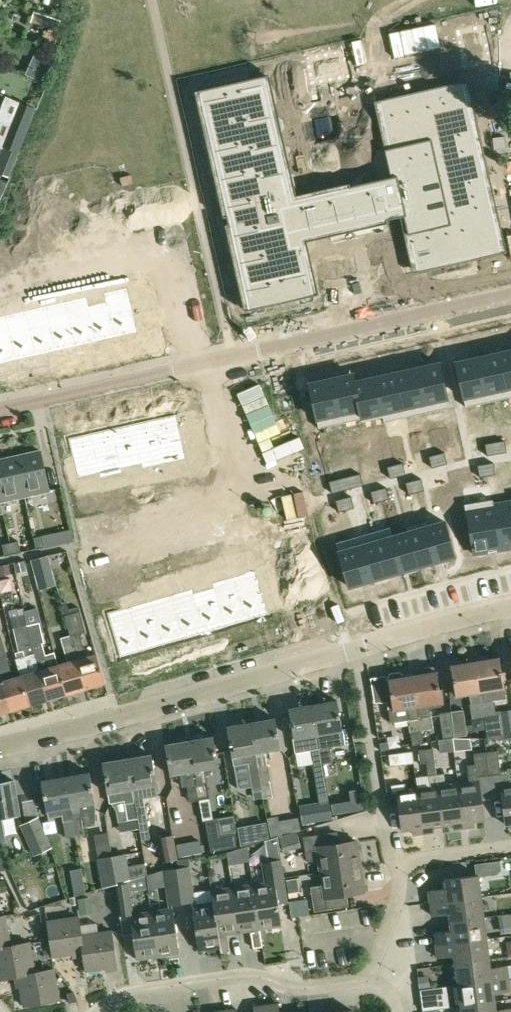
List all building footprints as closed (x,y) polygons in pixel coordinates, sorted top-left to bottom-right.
[(41,23),(60,27),(62,16),(43,13),(41,23)] [(489,62),(484,33),(484,32),(483,31),(482,30),(481,29),(480,28),(479,28),(477,28),(476,28),(459,31),(459,33),(465,66),(489,62)] [(338,52),(337,53),(308,58),(310,65),(313,82),(340,77),(348,75),(345,58),(344,57),(344,56),(343,55),(342,54),(341,53),(339,53),(338,52)] [(192,84),(242,303),(309,288),(296,231),(397,208),(410,265),(500,245),(483,169),(487,168),(474,110),(470,110),(461,73),(371,93),(388,169),(287,192),(259,68),(192,84)] [(20,101),(11,123),(28,130),(36,107),(20,101)] [(11,123),(2,146),(19,153),(19,151),(27,130),(11,123)] [(506,148),(505,136),(493,137),(494,149),(506,148)] [(0,152),(0,174),(5,176),(16,153),(2,147),(0,152)] [(130,297),(108,302),(115,337),(137,332),(130,297)] [(108,302),(88,307),(95,342),(115,337),(108,302)] [(88,307),(68,311),(76,346),(95,342),(88,307)] [(68,311),(48,316),(56,351),(76,346),(68,311)] [(48,316),(28,320),(36,355),(56,351),(48,316)] [(28,320),(8,325),(16,360),(36,355),(28,320)] [(0,327),(0,363),(16,360),(8,325),(0,327)] [(499,352),(507,387),(510,387),(510,350),(499,352)] [(499,352),(478,357),(486,392),(507,387),(499,352)] [(478,357),(456,362),(464,397),(486,392),(478,357)] [(439,362),(417,367),(425,403),(447,398),(439,362)] [(417,367),(396,372),(404,407),(425,403),(417,367)] [(396,372),(375,377),(383,412),(404,407),(396,372)] [(352,374),(331,379),(339,414),(360,409),(354,382),(352,374)] [(375,377),(354,382),(360,409),(362,417),(383,412),(375,377)] [(331,379),(309,383),(317,419),(339,414),(331,379)] [(185,412),(162,417),(170,453),(192,448),(185,412)] [(162,417),(141,422),(149,457),(170,453),(162,417)] [(141,422),(120,427),(128,462),(149,457),(141,422)] [(120,427),(99,431),(107,467),(128,462),(120,427)] [(99,431),(77,436),(85,471),(107,467),(99,431)] [(505,440),(497,442),(499,453),(507,452),(505,440)] [(497,442),(485,444),(487,455),(499,453),(497,442)] [(17,455),(26,496),(49,491),(40,450),(17,455)] [(445,452),(437,454),(440,466),(448,464),(445,452)] [(437,454),(429,456),(432,468),(440,466),(437,454)] [(0,459),(0,493),(2,502),(26,496),(17,455),(0,459)] [(494,462),(486,464),(488,476),(496,474),(494,462)] [(403,463),(395,465),(398,476),(406,474),(403,463)] [(486,464),(478,465),(480,477),(488,476),(486,464)] [(395,465),(387,466),(390,478),(398,476),(395,465)] [(360,473),(353,475),(356,487),(363,485),(360,473)] [(345,477),(329,481),(332,493),(348,489),(356,487),(353,475),(345,477)] [(421,478),(414,480),(417,492),(424,490),(421,478)] [(414,480),(406,482),(409,494),(417,492),(414,480)] [(387,487),(379,489),(382,501),(389,499),(387,487)] [(379,489),(371,491),(374,503),(382,501),(379,489)] [(351,496),(344,498),(347,510),(354,508),(351,496)] [(344,498),(336,500),(339,512),(347,510),(344,498)] [(492,504),(500,549),(510,547),(510,501),(492,504)] [(492,504),(467,508),(474,553),(500,549),(492,504)] [(445,521),(426,526),(436,561),(455,555),(445,521)] [(426,526),(410,531),(419,566),(436,561),(426,526)] [(410,531),(392,536),(402,571),(419,566),(410,531)] [(42,535),(34,537),(36,549),(45,547),(42,535)] [(392,536),(375,541),(385,576),(402,571),(392,536)] [(11,542),(13,554),(21,552),(19,540),(11,542)] [(375,541),(357,546),(367,581),(385,576),(375,541)] [(13,554),(11,542),(2,544),(5,556),(13,554)] [(357,546),(339,552),(349,586),(367,581),(357,546)] [(52,569),(49,555),(31,559),(32,562),(35,574),(52,569)] [(9,563),(0,565),(0,567),(2,574),(11,572),(9,563)] [(256,580),(234,586),(244,621),(266,614),(256,580)] [(234,586),(214,592),(224,627),(244,621),(234,586)] [(214,592),(193,598),(203,633),(224,627),(214,592)] [(193,598),(172,605),(182,639),(203,633),(193,598)] [(65,615),(70,635),(72,635),(87,688),(105,682),(97,654),(88,656),(81,633),(86,632),(80,611),(79,606),(71,608),(69,604),(68,604),(67,601),(62,603),(65,615)] [(172,605),(151,611),(162,645),(182,639),(172,605)] [(151,611),(131,617),(141,651),(162,645),(151,611)] [(131,617),(109,623),(119,658),(141,651),(131,617)] [(55,651),(46,654),(43,644),(46,643),(41,621),(27,624),(49,699),(68,693),(60,664),(59,664),(55,651)] [(19,652),(25,650),(26,656),(16,659),(21,675),(22,675),(30,704),(49,699),(27,624),(13,628),(19,652)] [(11,710),(30,704),(22,675),(21,675),(13,678),(6,654),(7,654),(0,632),(0,670),(11,710)] [(68,693),(87,688),(72,635),(70,635),(63,637),(70,661),(60,664),(68,693)] [(486,716),(486,721),(496,719),(492,699),(505,697),(504,688),(506,687),(501,658),(477,662),(486,716)] [(470,693),(471,704),(470,704),(472,718),(486,716),(477,662),(453,666),(458,695),(470,693)] [(424,674),(414,676),(423,730),(434,728),(432,715),(431,715),(429,708),(442,706),(441,702),(444,701),(438,669),(435,666),(425,667),(424,672),(424,674)] [(11,710),(0,670),(0,713),(11,710)] [(413,745),(424,743),(421,731),(423,730),(414,676),(403,677),(403,675),(400,671),(391,673),(390,678),(394,700),(388,701),(391,722),(408,719),(410,732),(413,745)] [(313,704),(323,763),(333,762),(331,747),(345,744),(338,700),(313,704)] [(290,708),(295,737),(294,737),(297,752),(313,749),(315,765),(323,763),(313,704),(290,708)] [(452,711),(455,737),(467,735),(463,709),(452,711)] [(510,737),(510,709),(500,711),(504,738),(510,737)] [(455,737),(452,711),(440,713),(443,739),(455,737)] [(276,718),(252,722),(257,752),(281,748),(276,718)] [(259,765),(256,752),(257,752),(252,722),(227,726),(234,764),(249,762),(249,766),(252,783),(255,804),(264,802),(263,796),(264,796),(262,782),(259,765)] [(190,740),(200,800),(209,798),(207,783),(205,769),(219,766),(214,736),(190,740)] [(453,748),(452,738),(438,741),(439,749),(453,748)] [(187,786),(190,802),(200,800),(190,740),(166,744),(171,775),(180,773),(182,787),(187,786)] [(419,749),(421,764),(435,762),(433,747),(419,749)] [(501,771),(498,750),(487,751),(492,795),(493,798),(503,797),(506,824),(510,823),(510,769),(501,771)] [(390,766),(414,763),(413,751),(389,754),(390,766)] [(459,783),(465,827),(475,826),(474,820),(485,819),(481,796),(492,795),(487,751),(474,753),(475,766),(466,767),(468,781),(459,783)] [(156,795),(158,792),(157,784),(158,784),(153,754),(129,757),(134,787),(140,825),(148,824),(146,815),(147,815),(145,796),(156,795)] [(110,791),(111,801),(126,799),(129,818),(138,816),(140,825),(134,787),(129,757),(104,761),(109,791),(110,791)] [(259,765),(262,782),(264,796),(273,794),(270,780),(271,780),(268,763),(259,765)] [(323,763),(315,765),(317,777),(325,775),(323,763)] [(96,807),(95,801),(90,771),(67,775),(76,834),(85,833),(84,827),(96,825),(96,807)] [(438,774),(444,824),(453,823),(454,828),(465,827),(459,783),(447,785),(445,773),(438,774)] [(433,825),(444,824),(438,774),(429,775),(430,787),(418,788),(424,832),(434,831),(433,825)] [(66,775),(42,779),(48,816),(63,814),(67,836),(76,834),(66,775)] [(5,834),(9,834),(12,831),(15,828),(16,824),(14,814),(20,814),(15,780),(0,782),(0,842),(6,841),(5,834)] [(418,788),(406,790),(405,783),(391,785),(392,793),(397,793),(401,830),(413,828),(413,834),(424,832),(418,788)] [(331,801),(333,814),(364,810),(361,789),(347,791),(348,799),(331,801)] [(303,824),(333,819),(329,800),(300,805),(303,824)] [(221,831),(219,815),(206,817),(211,848),(237,844),(235,829),(221,831)] [(20,825),(34,856),(53,847),(38,816),(20,825)] [(298,816),(291,817),(293,828),(300,827),(298,816)] [(267,820),(239,826),(242,842),(270,835),(267,820)] [(179,865),(178,859),(174,834),(159,837),(163,862),(164,862),(165,869),(179,865)] [(318,859),(320,872),(360,866),(356,840),(318,846),(316,834),(302,836),(306,860),(318,859)] [(201,840),(177,844),(179,857),(203,853),(201,840)] [(112,855),(116,882),(129,879),(125,853),(112,855)] [(98,857),(103,886),(116,882),(112,855),(98,857)] [(281,925),(277,895),(287,893),(282,859),(261,862),(264,882),(253,884),(260,928),(281,925)] [(178,867),(177,868),(182,904),(196,902),(190,866),(178,867)] [(325,897),(364,891),(360,866),(320,872),(322,884),(310,886),(314,911),(327,909),(325,897)] [(163,869),(168,906),(182,904),(177,868),(163,869)] [(429,890),(431,902),(481,896),(478,875),(444,880),(445,888),(429,890)] [(75,893),(85,891),(82,876),(72,878),(75,893)] [(115,884),(120,914),(130,912),(132,912),(128,882),(115,884)] [(253,948),(263,946),(260,928),(253,884),(232,886),(239,931),(250,930),(253,948)] [(211,889),(220,947),(221,953),(230,951),(228,933),(239,931),(232,886),(211,889)] [(94,895),(81,897),(83,908),(96,906),(94,895)] [(448,913),(449,921),(484,917),(481,896),(431,902),(433,915),(448,913)] [(192,903),(198,950),(220,947),(212,901),(192,903)] [(151,909),(158,955),(180,952),(173,906),(151,909)] [(130,912),(137,958),(158,955),(151,909),(132,912),(130,912)] [(10,945),(4,915),(0,916),(0,947),(10,945)] [(52,957),(83,952),(81,934),(78,916),(47,921),(52,957)] [(435,932),(437,944),(487,939),(484,917),(449,921),(450,930),(435,932)] [(112,929),(81,934),(83,952),(86,970),(118,965),(112,929)] [(453,955),(454,964),(490,960),(487,939),(437,944),(438,957),(453,955)] [(17,976),(34,972),(29,941),(10,945),(0,947),(0,979),(17,976)] [(454,964),(457,985),(508,978),(506,966),(491,968),(490,960),(454,964)] [(23,1006),(59,1000),(53,968),(34,972),(17,976),(23,1006)] [(427,978),(417,979),(418,989),(429,988),(427,978)] [(457,985),(460,1006),(495,1001),(494,992),(509,990),(508,978),(457,985)] [(420,990),(423,1010),(435,1008),(432,988),(420,990)] [(461,1011),(510,1011),(510,1007),(496,1009),(495,1001),(460,1006),(461,1011)] [(265,1005),(266,1011),(278,1011),(277,1003),(265,1005)]
